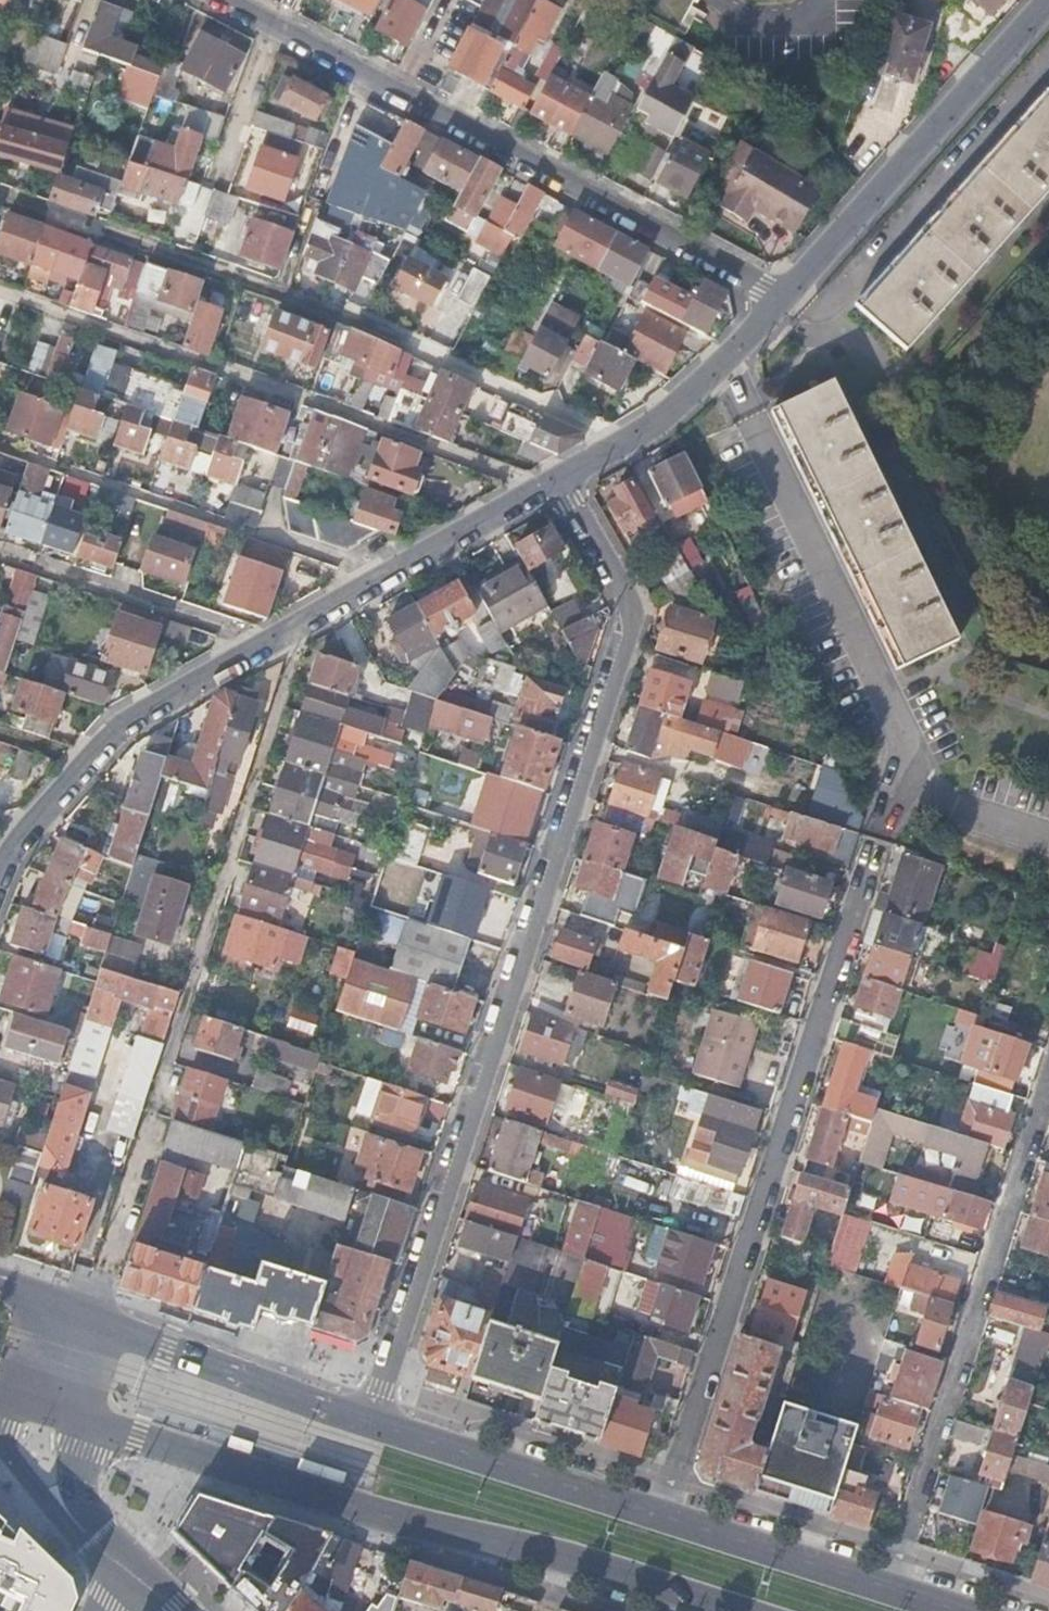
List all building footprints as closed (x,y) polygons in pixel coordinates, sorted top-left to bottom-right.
[(82,51),(124,66),(128,53),(117,49),(106,45),(119,9),(122,0),(100,0),(82,51)] [(372,16),(381,0),(343,0),(372,16)] [(433,0),(413,0),(410,6),(397,0),(390,0),(373,31),(408,49),(433,0)] [(480,9),(437,90),(451,97),(459,83),(452,78),(455,72),(489,91),(537,0),(485,0),(480,9)] [(480,9),(485,0),(464,0),(480,9)] [(489,91),(518,107),(507,127),(520,133),(530,113),(524,109),(534,89),(514,79),(519,69),(512,65),(517,55),(526,60),(535,43),(541,46),(558,11),(548,5),(551,0),(537,0),(489,91)] [(696,8),(701,9),(705,0),(699,0),(696,8)] [(991,14),(1003,0),(976,0),(991,14)] [(130,13),(119,9),(106,45),(117,49),(130,13)] [(591,18),(583,13),(573,32),(581,36),(591,18)] [(694,13),(684,38),(692,42),(698,24),(708,28),(711,19),(694,13)] [(891,15),(875,71),(912,82),(929,26),(891,15)] [(673,41),(632,18),(624,35),(664,57),(673,41)] [(57,71),(67,45),(35,34),(26,60),(57,71)] [(205,82),(223,92),(242,58),(201,35),(182,70),(205,82)] [(128,53),(124,66),(132,68),(159,78),(163,66),(128,53)] [(681,66),(664,57),(635,111),(647,117),(644,125),(673,140),(682,122),(694,100),(670,88),(681,66)] [(180,65),(165,60),(163,66),(159,78),(156,85),(152,95),(175,102),(180,90),(172,87),(180,65)] [(156,85),(159,78),(132,68),(125,87),(152,96),(152,95),(156,85)] [(709,71),(694,100),(682,122),(716,140),(723,126),(700,114),(711,93),(740,108),(741,106),(748,92),(709,71)] [(317,114),(325,99),(292,81),(291,82),(281,77),(270,98),(280,102),(279,103),(313,122),(317,114)] [(549,78),(530,113),(571,135),(590,100),(549,78)] [(220,98),(223,92),(205,82),(202,88),(220,98)] [(618,95),(597,84),(590,100),(571,135),(607,154),(626,118),(611,110),(618,95)] [(861,309),(1048,100),(1048,92),(1048,91),(856,304),(861,309)] [(331,101),(325,99),(317,114),(322,117),(331,101)] [(861,309),(908,350),(1048,193),(1048,100),(861,309)] [(168,148),(137,138),(128,165),(185,183),(199,138),(216,144),(223,123),(187,111),(181,131),(175,129),(168,148)] [(302,144),(323,151),(328,137),(306,130),(306,132),(283,125),(284,122),(255,113),(251,127),(266,132),(302,144)] [(404,121),(392,145),(379,168),(397,178),(407,159),(412,149),(422,131),(404,121)] [(59,175),(67,148),(0,128),(0,158),(59,175)] [(441,141),(422,131),(412,149),(418,153),(412,165),(425,172),(441,141)] [(281,203),(302,144),(266,132),(246,190),(281,203)] [(403,234),(404,232),(416,210),(426,193),(408,183),(403,181),(397,178),(379,168),(392,145),(355,132),(328,206),(336,209),(355,216),(361,219),(371,222),(403,234)] [(460,191),(477,160),(441,141),(425,172),(460,191)] [(729,195),(753,153),(755,150),(739,141),(713,186),(729,195)] [(657,183),(687,198),(708,157),(679,142),(657,183)] [(635,171),(652,180),(666,153),(650,145),(635,171)] [(82,150),(77,167),(121,183),(128,165),(82,150)] [(819,193),(753,153),(729,195),(721,209),(745,223),(754,211),(794,234),(819,193)] [(407,159),(397,178),(403,181),(412,162),(407,159)] [(466,232),(498,171),(477,160),(460,191),(452,206),(444,221),(466,232)] [(59,175),(50,201),(94,217),(97,208),(110,212),(116,197),(121,183),(77,167),(64,162),(59,175)] [(121,183),(116,197),(137,204),(140,195),(177,206),(180,196),(193,200),(198,187),(185,183),(128,165),(121,183)] [(408,183),(426,193),(428,194),(433,184),(413,174),(408,183)] [(502,232),(512,238),(517,240),(541,194),(527,187),(517,205),(512,214),(503,231),(502,232)] [(230,227),(239,200),(226,196),(213,192),(204,218),(230,227)] [(492,251),(502,257),(512,238),(502,232),(503,231),(512,214),(517,205),(501,196),(487,222),(480,235),(497,243),(492,251)] [(333,218),(350,226),(355,216),(336,209),(333,218)] [(615,233),(573,211),(566,225),(561,235),(555,232),(552,238),(557,242),(555,247),(590,266),(588,271),(594,274),(615,233)] [(468,228),(480,235),(487,222),(475,215),(468,228)] [(344,246),(349,248),(351,242),(354,236),(361,219),(355,216),(350,226),(348,234),(348,237),(344,246)] [(30,270),(32,264),(44,229),(9,217),(0,243),(0,252),(26,262),(24,268),(30,270)] [(239,258),(280,272),(292,236),(279,232),(283,221),(270,217),(266,227),(251,222),(239,258)] [(364,240),(371,222),(361,219),(354,236),(364,240)] [(30,270),(28,274),(49,281),(53,271),(66,275),(69,276),(79,279),(90,245),(64,236),(67,228),(47,221),(44,229),(32,264),(30,270)] [(181,248),(192,252),(201,225),(190,222),(181,248)] [(314,277),(333,285),(349,248),(344,246),(336,242),(341,231),(314,222),(302,258),(313,262),(319,265),(317,270),(314,277)] [(561,235),(566,225),(560,222),(555,232),(561,235)] [(647,250),(615,233),(594,274),(591,278),(597,281),(601,272),(628,286),(647,250)] [(351,242),(358,245),(362,246),(364,240),(354,236),(351,242)] [(359,277),(376,285),(387,265),(356,250),(358,245),(351,242),(349,248),(333,285),(338,287),(337,292),(343,294),(345,290),(351,293),(359,277)] [(75,291),(70,306),(95,315),(96,313),(91,310),(102,279),(122,286),(124,283),(133,286),(131,295),(136,297),(137,293),(146,267),(131,263),(132,259),(90,245),(79,279),(75,291)] [(311,268),(317,270),(319,265),(313,262),(311,268)] [(431,306),(441,287),(443,281),(405,262),(391,290),(430,309),(431,306)] [(147,265),(146,267),(137,293),(161,301),(158,309),(175,314),(178,306),(196,312),(198,304),(206,284),(147,265)] [(457,299),(475,309),(481,298),(492,277),(474,268),(457,299)] [(53,271),(49,281),(65,286),(69,276),(66,275),(53,271)] [(634,289),(628,286),(601,272),(597,281),(605,285),(629,298),(634,289)] [(553,301),(565,279),(553,273),(541,295),(553,301)] [(649,286),(640,303),(704,336),(726,293),(703,280),(694,299),(653,278),(649,286)] [(634,289),(629,298),(640,303),(649,286),(639,280),(634,289)] [(446,290),(441,287),(431,306),(437,308),(446,290)] [(59,302),(70,306),(75,291),(64,288),(59,302)] [(550,306),(553,301),(541,295),(534,308),(547,314),(550,306)] [(140,300),(135,299),(133,308),(127,324),(142,329),(149,309),(138,305),(140,300)] [(223,313),(198,304),(196,312),(183,347),(208,356),(223,313)] [(577,320),(550,306),(547,314),(534,338),(522,362),(528,365),(548,376),(552,370),(565,377),(578,352),(565,345),(577,320)] [(274,315),(261,351),(297,363),(294,373),(297,377),(304,380),(309,378),(312,369),(325,333),(274,315)] [(625,355),(635,360),(663,375),(684,334),(646,315),(633,339),(613,329),(605,345),(625,355)] [(376,341),(353,330),(335,322),(311,393),(329,399),(344,356),(366,366),(376,341)] [(46,378),(61,335),(62,330),(42,323),(25,371),(31,373),(46,378)] [(522,362),(534,338),(518,330),(505,353),(522,362)] [(48,379),(66,385),(75,362),(65,358),(71,339),(61,335),(46,378),(48,379)] [(399,352),(376,341),(366,366),(376,370),(403,382),(405,376),(412,359),(399,353),(399,352)] [(605,345),(604,344),(587,376),(618,392),(635,360),(625,355),(605,345)] [(98,345),(82,391),(101,397),(116,352),(98,345)] [(528,365),(522,362),(519,367),(525,370),(528,365)] [(103,398),(106,399),(126,406),(173,421),(175,422),(185,394),(129,375),(131,370),(114,364),(103,398)] [(376,370),(366,366),(357,390),(367,395),(372,384),(376,370)] [(193,369),(185,394),(175,422),(195,429),(213,375),(193,369)] [(403,382),(376,370),(372,384),(399,394),(401,388),(403,382)] [(474,385),(444,372),(441,370),(430,394),(426,392),(423,398),(461,414),(474,385)] [(31,386),(44,391),(48,379),(46,378),(31,373),(29,378),(33,380),(31,386)] [(401,388),(413,393),(418,381),(405,376),(403,382),(401,388)] [(64,391),(66,385),(48,379),(44,391),(58,396),(61,389),(64,391)] [(835,382),(779,409),(904,667),(959,640),(835,382)] [(447,443),(461,414),(423,398),(413,393),(401,388),(399,394),(393,408),(420,418),(414,431),(447,443)] [(21,394),(11,390),(2,415),(13,418),(21,394)] [(80,390),(66,429),(95,439),(103,416),(92,413),(96,401),(104,404),(106,399),(103,398),(101,397),(82,391),(80,390)] [(28,438),(41,400),(21,393),(21,394),(13,418),(8,431),(28,438)] [(62,407),(41,400),(28,438),(49,445),(62,407)] [(241,400),(227,440),(245,446),(277,457),(290,461),(294,450),(280,445),(278,450),(274,448),(285,415),(241,400)] [(583,435),(513,403),(500,431),(524,441),(558,455),(584,441),(583,435)] [(173,421),(126,406),(113,445),(142,454),(150,432),(138,428),(143,416),(159,423),(156,432),(168,436),(173,421)] [(298,418),(304,421),(309,409),(302,406),(298,418)] [(304,421),(294,450),(290,461),(306,467),(346,480),(365,430),(309,409),(304,421)] [(904,667),(779,409),(773,412),(897,670),(904,667)] [(173,421),(168,436),(159,460),(188,470),(195,448),(192,447),(196,435),(201,441),(215,446),(218,437),(195,429),(175,422),(173,421)] [(218,437),(215,446),(204,476),(235,485),(242,464),(231,459),(235,448),(243,450),(245,446),(227,440),(218,437)] [(542,465),(558,455),(524,441),(518,456),(542,465)] [(383,443),(369,480),(410,495),(411,494),(412,495),(414,494),(416,494),(420,485),(421,480),(421,479),(420,477),(418,477),(419,473),(412,470),(417,456),(383,443)] [(702,489),(685,455),(647,474),(665,511),(669,510),(668,506),(693,493),(702,489)] [(290,461),(277,457),(267,484),(282,489),(282,498),(294,502),(306,467),(290,461)] [(64,475),(52,471),(28,463),(24,477),(6,532),(42,544),(56,501),(64,475)] [(14,478),(0,473),(0,523),(14,478)] [(620,499),(610,505),(627,534),(653,518),(632,482),(616,491),(620,499)] [(235,486),(224,518),(256,528),(262,513),(259,512),(265,496),(235,486)] [(702,489),(693,493),(701,509),(709,505),(702,489)] [(355,523),(380,532),(392,537),(398,517),(388,514),(391,503),(365,494),(355,523)] [(294,502),(282,498),(288,530),(302,529),(303,535),(316,533),(317,540),(330,539),(331,546),(345,545),(346,552),(380,532),(355,523),(294,502)] [(59,502),(56,501),(42,544),(74,554),(85,518),(68,512),(58,509),(59,502)] [(68,504),(59,502),(58,509),(68,512),(70,506),(68,505),(68,504)] [(204,538),(204,536),(208,525),(169,511),(165,525),(204,538)] [(219,542),(223,530),(208,525),(204,536),(219,542)] [(84,536),(94,540),(97,532),(87,528),(84,536)] [(549,529),(515,549),(522,562),(548,607),(583,669),(585,662),(595,630),(588,616),(580,620),(570,602),(552,612),(537,584),(548,576),(542,563),(562,552),(549,529)] [(115,567),(122,543),(101,536),(99,541),(94,540),(84,536),(79,555),(98,561),(96,568),(106,572),(108,565),(115,567)] [(154,538),(143,570),(182,584),(194,551),(154,538)] [(687,539),(675,545),(689,571),(700,564),(687,539)] [(224,605),(266,619),(283,572),(278,570),(284,551),(254,540),(248,560),(239,557),(224,605)] [(651,562),(664,586),(689,572),(675,548),(651,562)] [(502,573),(475,588),(501,633),(548,607),(522,562),(507,570),(510,575),(504,578),(502,573)] [(5,674),(16,640),(32,591),(37,576),(16,569),(0,616),(0,672),(5,674)] [(678,604),(700,592),(689,572),(664,586),(675,604),(678,604)] [(194,585),(189,583),(186,593),(192,595),(194,585)] [(459,583),(419,607),(435,637),(445,631),(449,637),(452,638),(455,638),(457,637),(458,636),(459,634),(455,626),(477,614),(459,583)] [(49,597),(32,591),(16,640),(33,645),(49,597)] [(122,666),(121,670),(140,676),(141,672),(145,673),(158,635),(164,619),(121,604),(105,653),(90,649),(88,655),(122,666)] [(435,637),(419,607),(388,624),(398,642),(399,641),(406,653),(400,657),(405,665),(410,662),(438,647),(440,646),(435,637)] [(672,608),(659,650),(701,663),(714,622),(672,608)] [(193,628),(164,619),(158,635),(187,644),(193,628)] [(492,621),(478,630),(492,655),(507,647),(492,621)] [(399,641),(398,642),(393,645),(400,657),(406,653),(399,641)] [(471,654),(471,653),(464,642),(444,653),(455,674),(471,654)] [(422,678),(442,650),(440,646),(438,647),(410,662),(422,678)] [(455,674),(444,653),(442,650),(422,678),(412,692),(416,693),(436,699),(443,690),(455,674)] [(40,685),(49,688),(51,681),(64,685),(72,659),(52,653),(40,685)] [(479,660),(471,654),(456,673),(467,680),(474,671),(472,669),(479,660)] [(321,655),(312,685),(350,697),(359,667),(321,655)] [(49,688),(63,693),(103,706),(114,673),(72,659),(64,685),(51,681),(49,688)] [(588,678),(592,665),(585,662),(583,669),(588,678)] [(721,690),(726,677),(689,665),(684,677),(721,690)] [(516,725),(549,735),(564,689),(514,672),(510,682),(507,692),(521,697),(518,708),(512,724),(516,725)] [(652,673),(641,706),(679,719),(689,686),(652,673)] [(24,730),(49,738),(63,693),(49,688),(40,685),(24,680),(15,709),(29,715),(24,730)] [(507,692),(510,682),(502,680),(499,690),(507,692)] [(350,697),(312,685),(303,712),(342,725),(365,733),(378,737),(383,721),(347,709),(351,697),(350,697)] [(494,706),(443,690),(436,699),(491,717),(493,710),(494,706)] [(237,696),(215,770),(227,774),(229,768),(236,771),(238,762),(240,763),(257,705),(250,703),(252,697),(238,692),(237,696)] [(226,693),(216,699),(195,765),(181,761),(168,757),(162,776),(208,792),(215,770),(237,696),(226,693)] [(428,724),(436,699),(416,693),(404,728),(383,721),(378,737),(419,750),(428,724)] [(491,717),(436,699),(428,724),(484,742),(493,718),(491,717)] [(502,703),(499,712),(497,719),(512,724),(518,708),(502,703)] [(679,719),(641,706),(626,750),(650,758),(669,755),(683,759),(687,748),(710,756),(718,731),(698,725),(679,719)] [(9,707),(3,723),(24,730),(29,715),(15,709),(9,707)] [(698,725),(718,731),(720,732),(725,717),(703,709),(698,725)] [(499,712),(493,710),(491,717),(493,718),(497,719),(499,712)] [(367,761),(389,768),(391,761),(392,755),(362,745),(338,737),(342,725),(303,712),(295,738),(367,761)] [(362,745),(365,733),(342,725),(338,737),(362,745)] [(543,792),(559,739),(549,735),(516,725),(501,778),(540,791),(543,792)] [(189,735),(176,731),(172,744),(168,757),(181,761),(189,735)] [(731,764),(740,738),(720,732),(718,731),(710,756),(709,757),(731,764)] [(367,761),(295,738),(287,763),(326,775),(330,762),(354,769),(363,772),(367,761)] [(127,810),(149,817),(151,811),(162,776),(168,757),(172,744),(159,739),(154,742),(151,753),(147,752),(127,810)] [(32,754),(17,749),(7,778),(22,783),(32,754)] [(446,759),(419,750),(413,768),(412,775),(402,804),(429,812),(446,759)] [(458,764),(475,769),(479,756),(463,750),(458,764)] [(326,775),(350,783),(354,769),(330,762),(326,775)] [(326,775),(287,763),(279,788),(351,811),(360,813),(364,815),(368,802),(346,795),(322,787),(326,775)] [(679,828),(683,816),(662,809),(659,808),(658,812),(649,810),(657,782),(659,776),(622,764),(609,805),(655,820),(676,827),(679,828)] [(856,833),(861,819),(838,770),(830,768),(815,820),(856,833)] [(501,778),(489,774),(472,826),(480,828),(492,832),(524,842),(540,791),(501,778)] [(346,795),(350,783),(326,775),(322,787),(346,795)] [(659,808),(662,809),(669,785),(657,782),(649,810),(658,812),(659,808)] [(351,811),(279,788),(271,814),(310,826),(314,813),(338,821),(347,824),(351,811)] [(741,797),(732,794),(722,824),(721,829),(730,831),(741,797)] [(88,798),(73,814),(80,820),(97,801),(88,798)] [(655,820),(609,805),(604,819),(650,834),(655,820)] [(788,821),(791,813),(772,807),(770,815),(788,821)] [(360,813),(351,811),(347,824),(356,826),(360,813)] [(718,840),(721,829),(722,824),(684,812),(683,816),(679,828),(718,840)] [(328,832),(334,834),(338,821),(314,813),(310,826),(328,832)] [(850,866),(860,834),(856,833),(815,820),(791,813),(788,821),(783,838),(826,850),(823,858),(850,866)] [(310,826),(271,814),(263,838),(335,860),(338,849),(325,845),(306,839),(310,826)] [(411,824),(397,820),(396,825),(386,854),(399,858),(416,864),(422,846),(406,841),(411,824)] [(596,824),(584,860),(629,874),(630,868),(624,866),(633,836),(596,824)] [(328,832),(310,826),(306,839),(325,845),(328,832)] [(711,861),(715,849),(718,840),(679,828),(676,827),(659,877),(683,885),(688,871),(694,855),(711,861)] [(492,832),(480,828),(470,862),(481,866),(492,832)] [(773,844),(730,831),(721,829),(718,840),(715,849),(767,865),(772,848),(773,844)] [(513,884),(527,843),(524,842),(492,832),(481,866),(479,873),(513,884)] [(335,860),(263,838),(255,864),(294,876),(298,863),(330,873),(335,860)] [(65,839),(50,875),(71,883),(72,883),(74,877),(91,883),(104,856),(65,839)] [(797,856),(772,848),(767,865),(791,873),(797,856)] [(354,855),(338,849),(335,860),(351,865),(354,855)] [(703,889),(726,896),(733,871),(752,877),(753,872),(784,882),(777,906),(821,920),(832,886),(791,873),(767,865),(715,849),(711,861),(706,877),(703,889)] [(892,894),(881,892),(876,910),(885,913),(922,925),(932,894),(933,894),(942,865),(904,853),(892,894)] [(156,878),(161,862),(137,854),(132,871),(156,878)] [(391,883),(399,858),(386,854),(380,874),(379,878),(378,879),(391,883)] [(706,877),(711,861),(694,855),(688,871),(706,877)] [(629,874),(584,860),(576,887),(588,891),(581,916),(612,926),(617,912),(632,917),(645,880),(629,874)] [(294,876),(255,864),(241,906),(280,918),(290,886),(311,892),(314,882),(294,876)] [(132,871),(122,901),(146,908),(156,878),(132,871)] [(50,875),(35,910),(46,913),(57,917),(72,921),(73,922),(87,889),(72,883),(71,883),(50,875)] [(156,878),(146,908),(137,936),(169,945),(186,888),(156,878)] [(382,910),(391,883),(378,879),(372,900),(370,906),(382,910)] [(472,940),(481,943),(492,907),(447,892),(435,928),(472,940)] [(35,910),(23,907),(11,945),(45,955),(52,933),(68,938),(69,933),(72,921),(57,917),(46,913),(35,910)] [(885,913),(876,910),(865,943),(875,946),(885,913)] [(373,933),(395,943),(404,920),(383,911),(373,933)] [(913,952),(922,925),(885,913),(875,946),(925,962),(940,967),(944,954),(928,948),(926,956),(913,952)] [(757,930),(752,946),(756,948),(756,950),(796,962),(808,927),(767,914),(761,931),(757,930)] [(97,915),(94,928),(112,933),(116,921),(97,915)] [(286,930),(238,916),(227,953),(274,968),(277,957),(280,950),(284,934),(286,930)] [(435,928),(410,919),(393,970),(415,978),(430,983),(454,991),(472,940),(435,928)] [(72,921),(69,933),(84,938),(82,944),(106,952),(111,936),(112,933),(94,928),(73,922),(72,921)] [(651,939),(684,950),(689,935),(690,932),(657,922),(651,939)] [(280,950),(277,957),(300,964),(309,936),(286,930),(284,934),(280,950)] [(651,939),(625,930),(619,950),(651,960),(651,958),(661,961),(660,966),(657,965),(647,996),(667,1002),(674,982),(684,950),(651,939)] [(593,948),(600,950),(601,945),(561,932),(553,959),(587,969),(590,961),(591,955),(593,948)] [(684,950),(674,982),(695,988),(709,941),(689,935),(684,950)] [(106,953),(138,962),(143,946),(111,936),(106,952),(106,953)] [(1004,950),(970,942),(963,974),(997,983),(1004,950)] [(737,950),(722,945),(718,957),(733,962),(737,950)] [(353,957),(356,950),(340,946),(331,974),(347,978),(353,957)] [(865,979),(914,994),(916,989),(902,984),(909,963),(923,967),(925,962),(875,946),(865,979)] [(597,957),(600,950),(593,948),(591,955),(597,957)] [(106,953),(102,966),(134,976),(138,962),(106,953)] [(47,1015),(61,970),(17,956),(2,1001),(47,1015)] [(393,970),(353,957),(347,978),(337,1009),(384,1025),(399,1030),(415,978),(393,970)] [(590,961),(587,969),(611,974),(614,965),(590,961)] [(733,993),(731,999),(781,1015),(793,974),(751,961),(740,996),(733,993)] [(101,969),(95,986),(116,993),(115,997),(155,1009),(156,1005),(163,1007),(158,1024),(168,1028),(179,993),(101,969)] [(614,985),(579,974),(567,1015),(603,1026),(616,986),(614,985)] [(614,985),(616,986),(643,994),(646,986),(617,976),(614,985)] [(419,1016),(430,983),(415,978),(399,1030),(405,1033),(413,1035),(419,1016)] [(911,1002),(914,994),(865,979),(850,1023),(840,1020),(834,1040),(868,1051),(879,1054),(898,998),(911,1002)] [(464,1031),(475,998),(454,991),(430,983),(419,1016),(464,1031)] [(92,996),(108,1001),(113,1002),(115,997),(116,993),(95,986),(92,996)] [(84,1020),(100,1025),(108,1001),(92,996),(88,1008),(84,1020)] [(716,1011),(747,1021),(750,1013),(719,1002),(716,1011)] [(997,1004),(994,1016),(1008,1021),(1013,1007),(997,1004)] [(67,1029),(81,1033),(84,1020),(88,1008),(80,1005),(78,1012),(72,1010),(67,1029)] [(959,1008),(954,1023),(974,1029),(978,1014),(959,1008)] [(293,1009),(287,1025),(315,1034),(320,1018),(293,1009)] [(758,1025),(747,1021),(716,1011),(715,1011),(695,1075),(738,1088),(758,1025)] [(588,1033),(534,1015),(523,1051),(577,1069),(588,1033)] [(994,1016),(989,1031),(1016,1039),(1021,1025),(1008,1021),(994,1016)] [(242,1029),(205,1017),(196,1049),(241,1063),(242,1058),(235,1055),(242,1029)] [(68,1073),(94,1082),(111,1028),(100,1025),(84,1020),(81,1033),(68,1073)] [(34,1023),(25,1052),(58,1063),(68,1034),(34,1023)] [(405,1033),(399,1030),(384,1025),(380,1039),(401,1046),(405,1033)] [(1026,1053),(1029,1044),(1016,1039),(989,1031),(985,1030),(981,1040),(1000,1047),(987,1087),(1012,1095),(1021,1067),(1026,1053)] [(426,1040),(413,1035),(405,1033),(401,1046),(400,1050),(420,1056),(426,1040)] [(254,1047),(265,1051),(268,1037),(257,1034),(254,1047)] [(108,1130),(134,1138),(163,1044),(138,1036),(134,1050),(135,1051),(118,1104),(115,1103),(108,1130)] [(280,1055),(284,1042),(268,1037),(265,1051),(280,1055)] [(452,1073),(460,1051),(426,1040),(420,1056),(415,1071),(447,1082),(450,1072),(452,1073)] [(840,1058),(825,1108),(873,1123),(877,1109),(879,1103),(854,1095),(868,1051),(834,1040),(829,1055),(840,1058)] [(309,1073),(316,1075),(320,1062),(322,1054),(289,1044),(284,1059),(310,1068),(309,1073)] [(1026,1053),(1021,1067),(1027,1069),(1031,1055),(1026,1053)] [(40,1068),(34,1086),(52,1092),(56,1075),(46,1072),(47,1070),(40,1068)] [(174,1120),(210,1131),(226,1080),(190,1069),(174,1120)] [(259,1069),(253,1087),(281,1096),(287,1078),(259,1069)] [(554,1096),(567,1100),(571,1087),(520,1070),(508,1110),(545,1122),(549,1110),(554,1096)] [(64,1086),(90,1094),(94,1082),(68,1073),(66,1079),(64,1086)] [(639,1090),(634,1105),(634,1107),(652,1112),(662,1080),(644,1074),(639,1090)] [(55,1093),(61,1095),(64,1086),(66,1079),(62,1077),(59,1085),(58,1085),(55,1093)] [(380,1081),(367,1077),(355,1110),(370,1115),(380,1081)] [(420,1115),(425,1096),(380,1081),(370,1115),(369,1117),(420,1133),(425,1117),(420,1115)] [(613,1081),(608,1096),(634,1105),(639,1090),(613,1081)] [(986,1144),(1003,1149),(1014,1116),(1006,1113),(1012,1095),(987,1087),(975,1084),(958,1135),(986,1144)] [(12,1090),(0,1085),(0,1123),(12,1090)] [(61,1095),(48,1136),(43,1153),(39,1165),(45,1167),(65,1173),(66,1171),(73,1174),(79,1156),(71,1154),(90,1094),(64,1086),(61,1095)] [(710,1095),(698,1091),(691,1112),(704,1116),(710,1095)] [(742,1175),(761,1112),(710,1095),(704,1116),(690,1158),(742,1175)] [(562,1115),(567,1100),(554,1096),(549,1110),(562,1115)] [(804,1175),(852,1189),(857,1172),(832,1165),(844,1127),(869,1135),(873,1123),(825,1108),(804,1175)] [(911,1179),(935,1186),(976,1199),(982,1180),(975,1178),(986,1144),(958,1135),(877,1109),(873,1123),(869,1135),(860,1163),(880,1169),(891,1134),(926,1145),(925,1147),(958,1158),(951,1180),(915,1168),(911,1179)] [(506,1119),(489,1171),(540,1188),(545,1174),(529,1170),(538,1143),(568,1153),(572,1141),(506,1119)] [(189,1155),(238,1170),(247,1143),(225,1136),(210,1131),(174,1120),(165,1148),(189,1155)] [(21,1127),(16,1144),(19,1145),(43,1153),(48,1136),(21,1127)] [(381,1140),(364,1192),(404,1204),(421,1153),(381,1140)] [(614,1167),(618,1156),(572,1141),(568,1153),(604,1164),(614,1167)] [(238,1170),(234,1184),(245,1188),(345,1220),(350,1208),(356,1189),(286,1167),(290,1156),(247,1143),(238,1170)] [(4,1196),(27,1203),(36,1175),(37,1170),(39,1165),(43,1153),(19,1145),(4,1196)] [(165,1148),(160,1161),(184,1169),(188,1157),(189,1155),(165,1148)] [(160,1161),(134,1245),(171,1256),(173,1247),(161,1243),(166,1229),(176,1196),(181,1198),(182,1194),(197,1199),(204,1178),(205,1176),(184,1169),(160,1161)] [(610,1181),(614,1167),(604,1164),(600,1177),(610,1181)] [(37,1170),(36,1175),(47,1179),(49,1173),(44,1172),(37,1170)] [(796,1192),(782,1238),(802,1244),(814,1205),(844,1214),(852,1189),(804,1175),(792,1171),(786,1189),(796,1192)] [(1032,1217),(1048,1222),(1048,1177),(1045,1176),(1032,1217)] [(722,1215),(738,1220),(738,1218),(745,1197),(693,1181),(686,1202),(722,1214),(722,1215)] [(234,1184),(231,1193),(242,1197),(245,1188),(234,1184)] [(478,1186),(467,1221),(518,1237),(528,1203),(478,1186)] [(935,1186),(932,1197),(927,1213),(982,1230),(990,1204),(976,1199),(935,1186)] [(44,1187),(29,1234),(78,1250),(94,1202),(44,1187)] [(350,1208),(364,1213),(353,1250),(337,1245),(325,1284),(311,1326),(357,1341),(368,1336),(392,1262),(377,1257),(378,1251),(400,1258),(417,1208),(404,1204),(364,1192),(356,1189),(350,1208)] [(207,1268),(192,1313),(255,1332),(261,1311),(311,1326),(325,1284),(284,1270),(291,1247),(269,1240),(262,1264),(256,1262),(264,1238),(265,1233),(239,1225),(243,1212),(242,1211),(246,1198),(242,1197),(231,1193),(224,1212),(212,1252),(207,1268)] [(581,1201),(565,1253),(585,1259),(596,1224),(598,1220),(601,1208),(581,1201)] [(199,1248),(212,1252),(224,1212),(211,1208),(199,1248)] [(633,1218),(601,1208),(598,1220),(629,1229),(633,1218)] [(832,1253),(827,1266),(855,1275),(872,1223),(844,1214),(832,1253)] [(1032,1217),(1022,1248),(1048,1257),(1048,1222),(1032,1217)] [(518,1237),(467,1221),(459,1246),(510,1263),(518,1237)] [(596,1224),(585,1259),(619,1270),(630,1236),(596,1224)] [(171,1256),(186,1261),(194,1239),(166,1229),(161,1243),(173,1247),(171,1256)] [(701,1284),(714,1244),(673,1231),(660,1270),(701,1284)] [(518,1237),(510,1263),(507,1272),(504,1282),(571,1304),(585,1259),(565,1253),(518,1237)] [(269,1240),(264,1238),(256,1262),(262,1264),(269,1240)] [(802,1244),(782,1238),(777,1253),(803,1261),(804,1259),(808,1246),(802,1244)] [(120,1289),(192,1313),(207,1268),(186,1261),(171,1256),(134,1245),(120,1289)] [(804,1259),(827,1267),(827,1266),(832,1253),(808,1246),(804,1259)] [(932,1299),(952,1306),(960,1283),(909,1267),(913,1254),(896,1254),(886,1285),(932,1299)] [(619,1270),(585,1259),(571,1304),(569,1313),(607,1324),(623,1271),(619,1270)] [(424,1353),(431,1366),(462,1376),(473,1380),(491,1325),(504,1282),(507,1272),(491,1267),(480,1300),(487,1303),(484,1314),(440,1301),(424,1353)] [(700,1296),(653,1281),(648,1298),(658,1301),(654,1316),(666,1320),(665,1325),(688,1333),(700,1296)] [(781,1350),(799,1356),(802,1345),(790,1341),(805,1295),(767,1283),(750,1340),(781,1350)] [(988,1317),(1026,1329),(1048,1336),(1048,1324),(1042,1322),(1046,1310),(996,1295),(988,1317)] [(938,1351),(952,1306),(932,1299),(917,1344),(938,1351)] [(515,1333),(491,1325),(473,1380),(541,1401),(551,1369),(559,1347),(522,1335),(523,1331),(517,1329),(515,1333)] [(886,1340),(902,1346),(907,1330),(890,1325),(886,1340)] [(1026,1329),(1017,1358),(1041,1366),(1046,1353),(1048,1341),(1048,1336),(1026,1329)] [(563,1332),(559,1347),(625,1368),(630,1353),(579,1337),(563,1332)] [(630,1353),(625,1368),(620,1382),(619,1387),(628,1390),(647,1396),(659,1358),(679,1365),(684,1349),(636,1333),(630,1353)] [(739,1336),(716,1410),(755,1423),(757,1423),(768,1390),(771,1382),(781,1350),(750,1340),(739,1336)] [(886,1340),(881,1356),(898,1361),(902,1346),(886,1340)] [(696,1353),(684,1349),(679,1365),(691,1369),(696,1353)] [(920,1409),(926,1411),(941,1364),(905,1352),(893,1392),(886,1390),(884,1397),(920,1409)] [(1040,1369),(1048,1372),(1048,1354),(1046,1353),(1041,1366),(1040,1369)] [(1017,1358),(994,1432),(1018,1439),(1029,1404),(1040,1369),(1041,1366),(1017,1358)] [(431,1366),(424,1386),(455,1396),(462,1376),(431,1366)] [(551,1369),(541,1401),(535,1422),(601,1443),(615,1399),(619,1387),(620,1382),(601,1377),(596,1390),(569,1381),(570,1376),(551,1369)] [(628,1390),(619,1387),(615,1399),(625,1402),(628,1390)] [(652,1409),(676,1417),(681,1402),(657,1394),(652,1409)] [(884,1397),(882,1403),(878,1416),(873,1432),(871,1439),(907,1450),(920,1409),(884,1397)] [(615,1399),(601,1443),(640,1455),(652,1414),(637,1409),(638,1406),(625,1402),(615,1399)] [(792,1504),(829,1517),(852,1443),(858,1428),(783,1404),(780,1417),(776,1429),(772,1443),(768,1453),(756,1493),(792,1504)] [(706,1477),(756,1493),(768,1453),(751,1447),(749,1442),(752,1430),(755,1423),(716,1410),(700,1462),(706,1477)] [(776,1429),(780,1417),(770,1413),(765,1426),(776,1429)] [(867,1430),(873,1432),(878,1416),(873,1414),(867,1430)] [(994,1432),(956,1420),(950,1437),(984,1449),(987,1440),(991,1441),(994,1432)] [(761,1439),(772,1443),(776,1429),(765,1426),(761,1439)] [(980,1475),(978,1484),(1002,1491),(1008,1471),(1013,1455),(1018,1439),(994,1432),(991,1441),(980,1475)] [(852,1443),(829,1517),(866,1529),(877,1496),(872,1494),(877,1481),(854,1473),(863,1447),(852,1443)] [(1008,1471),(1034,1479),(1039,1464),(1013,1455),(1008,1471)] [(1034,1479),(1048,1484),(1048,1467),(1039,1464),(1034,1479)] [(975,1473),(972,1482),(978,1484),(980,1475),(975,1473)] [(322,1554),(332,1535),(199,1492),(186,1512),(173,1532),(183,1542),(231,1587),(267,1531),(322,1554)] [(985,1513),(973,1550),(1010,1562),(1017,1544),(1022,1546),(1028,1526),(985,1513)] [(23,1539),(7,1523),(0,1539),(0,1590),(23,1539)] [(361,1544),(332,1535),(322,1554),(309,1577),(308,1579),(300,1591),(286,1610),(321,1610),(312,1602),(322,1593),(337,1598),(334,1606),(339,1608),(361,1544)] [(1030,1581),(1048,1587),(1048,1542),(1043,1540),(1030,1581)] [(278,1610),(286,1610),(300,1591),(308,1579),(309,1577),(285,1560),(259,1598),(278,1610)] [(444,1599),(454,1574),(410,1560),(398,1596),(440,1610),(444,1599)] [(454,1603),(464,1577),(454,1574),(444,1599),(454,1603)] [(503,1589),(464,1577),(454,1603),(480,1610),(495,1610),(503,1589)] [(396,1601),(393,1610),(407,1610),(408,1606),(396,1601)]
